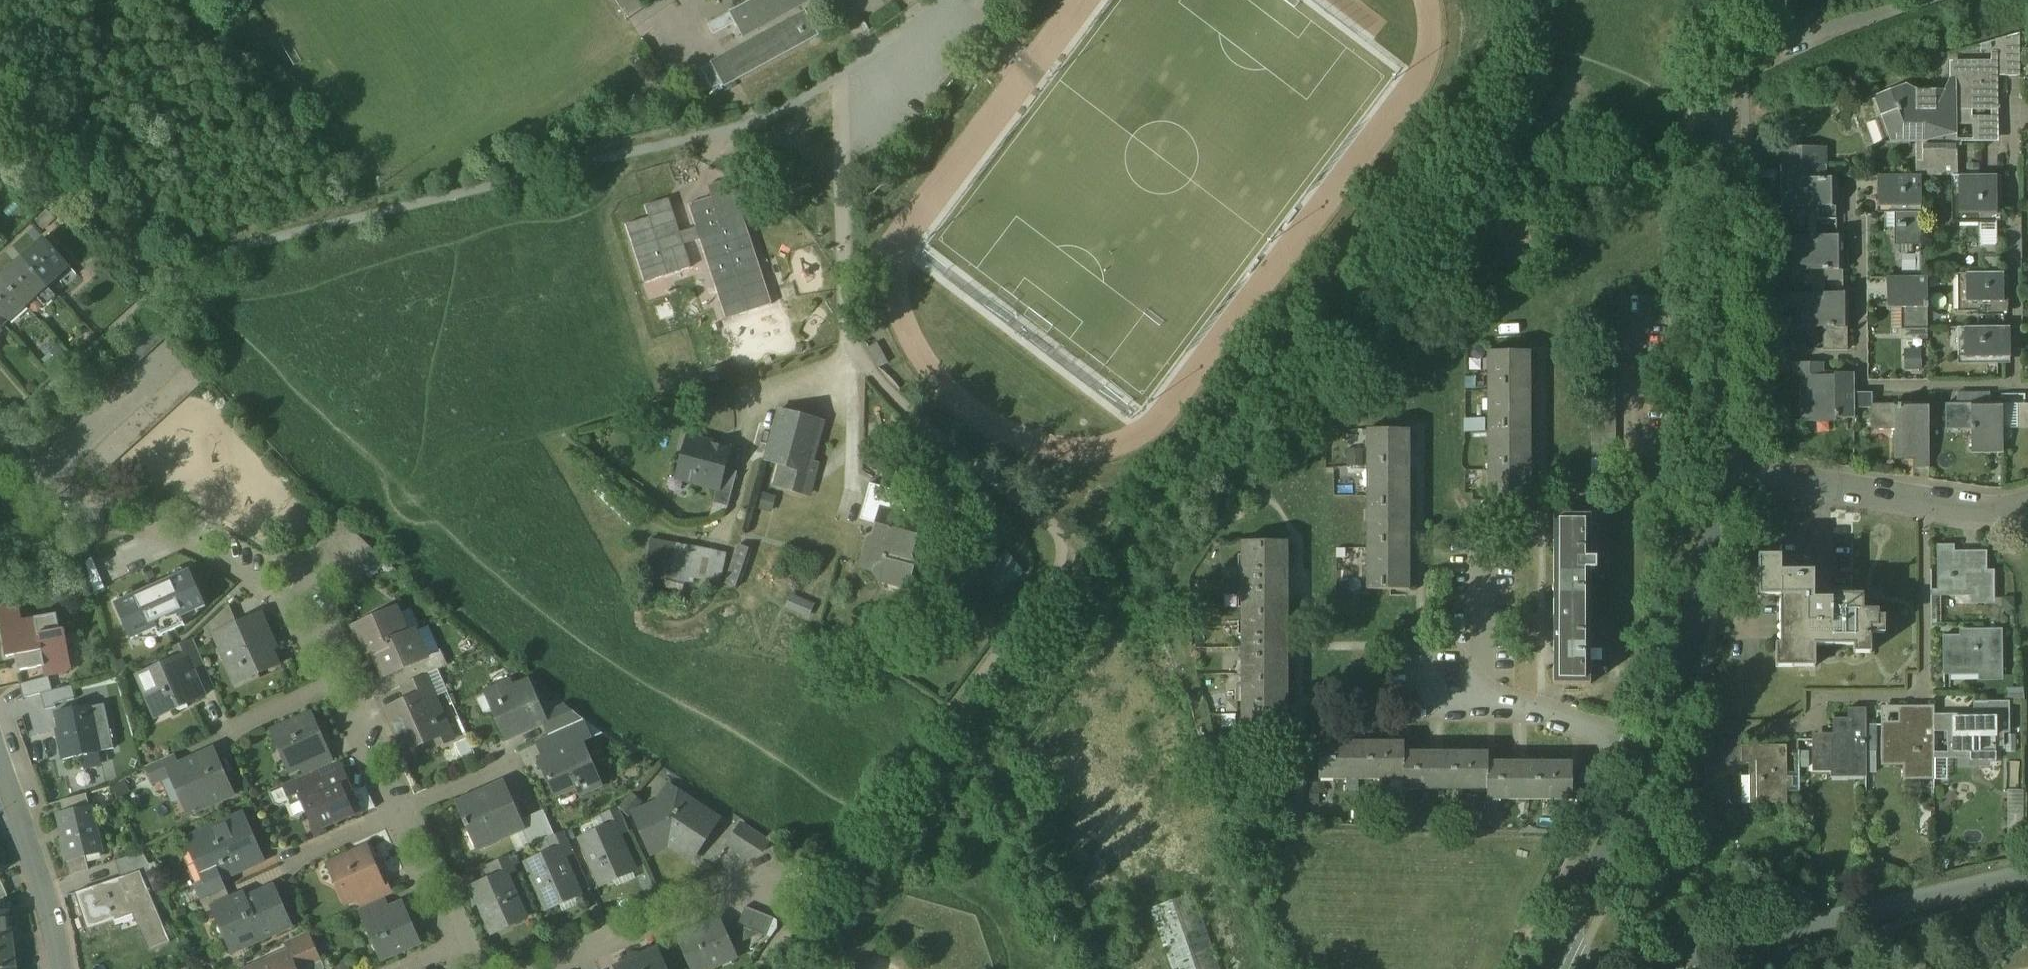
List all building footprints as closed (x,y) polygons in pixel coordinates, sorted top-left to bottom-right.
[(730,13),(743,38),(814,0),(755,0),(730,13)] [(806,12),(724,57),(738,82),(820,37),(806,12)] [(2020,34),(2009,37),(1996,41),(1996,76),(2020,76),(2020,34)] [(996,49),(985,40),(975,52),(987,61),(996,49)] [(738,82),(724,57),(712,63),(725,88),(738,82)] [(1918,91),(1906,85),(1892,90),(1893,94),(1875,100),(1882,120),(1889,117),(1895,135),(1924,135),(1957,134),(1957,111),(1992,110),(1992,71),(1982,71),(1981,62),(1956,62),(1956,91),(1918,91)] [(1957,134),(1924,135),(1924,163),(1916,164),(1917,177),(1921,177),(1952,176),(1957,176),(1957,134)] [(1827,181),(1827,147),(1784,147),(1784,167),(1781,167),(1782,208),(1818,207),(1819,217),(1837,217),(1837,181),(1827,181)] [(1957,176),(1952,176),(1952,199),(1958,198),(1959,215),(1997,215),(1996,176),(1957,176)] [(1917,177),(1890,177),(1890,191),(1882,190),(1882,208),(1900,209),(1901,240),(1921,240),(1921,177),(1917,177)] [(691,212),(726,327),(776,312),(737,184),(711,192),(715,205),(691,212)] [(1843,237),(1779,237),(1779,250),(1792,250),(1792,272),(1825,272),(1825,281),(1843,281),(1843,237)] [(46,239),(24,259),(48,286),(59,277),(57,274),(68,264),(46,239)] [(1996,248),(1983,248),(1983,274),(1997,274),(1996,248)] [(48,286),(24,259),(2,279),(24,303),(26,306),(36,297),(44,306),(56,295),(48,286)] [(1983,274),(1967,274),(1967,312),(1985,312),(1985,316),(2004,316),(2004,274),(1997,274),(1983,274)] [(1928,278),(1897,279),(1897,292),(1891,291),(1891,304),(1907,304),(1907,330),(1928,330),(1928,278)] [(0,280),(0,320),(2,323),(4,325),(15,315),(13,313),(24,303),(2,279),(0,280)] [(1847,294),(1780,294),(1780,308),(1797,308),(1797,328),(1823,328),(1824,351),(1847,351),(1847,294)] [(156,318),(19,443),(35,460),(171,335),(156,318)] [(2005,328),(1966,328),(1966,358),(2005,358),(2005,328)] [(887,362),(875,343),(866,350),(878,368),(887,362)] [(1906,349),(1906,369),(1924,369),(1924,349),(1906,349)] [(1489,353),(1490,433),(1532,433),(1532,353),(1489,353)] [(195,361),(83,462),(99,479),(210,378),(195,361)] [(1824,374),(1824,362),(1793,363),(1793,375),(1800,375),(1801,421),(1855,420),(1854,374),(1824,374)] [(1487,388),(1488,377),(1470,377),(1470,388),(1487,388)] [(1929,404),(1872,405),(1872,424),(1896,424),(1896,456),(1909,455),(1909,445),(1916,445),(1916,469),(1929,469),(1929,404)] [(2003,404),(1946,404),(1947,431),(1972,430),(1972,451),(1986,451),(1986,447),(2004,446),(2003,404)] [(825,423),(780,411),(767,459),(766,459),(765,462),(788,469),(783,488),(809,496),(815,475),(811,474),(825,423)] [(1368,430),(1368,510),(1411,510),(1411,430),(1368,430)] [(1532,513),(1532,433),(1490,433),(1490,514),(1532,513)] [(730,449),(690,438),(680,473),(695,477),(694,483),(718,490),(719,490),(725,470),(730,449)] [(1366,467),(1366,448),(1349,448),(1349,466),(1366,467)] [(1613,460),(1593,460),(1593,482),(1613,482),(1613,460)] [(738,473),(725,470),(719,490),(718,490),(714,504),(729,508),(738,473)] [(890,490),(870,485),(861,520),(878,525),(882,531),(880,538),(874,537),(869,540),(862,567),(874,570),(879,580),(887,582),(888,578),(892,575),(910,580),(914,564),(911,558),(921,521),(918,521),(917,525),(903,521),(904,517),(893,514),(896,501),(895,501),(896,498),(893,492),(889,491),(890,490)] [(1410,590),(1411,510),(1368,510),(1368,590),(1410,590)] [(1555,601),(1593,601),(1593,571),(1599,571),(1599,559),(1593,558),(1593,517),(1555,517),(1555,601)] [(720,587),(727,551),(666,539),(658,575),(720,587)] [(1242,609),(1289,609),(1289,541),(1243,541),(1242,609)] [(739,586),(751,548),(741,545),(728,583),(739,586)] [(1988,560),(1968,560),(1968,559),(1967,556),(1966,555),(1963,554),(1961,555),(1959,556),(1959,559),(1959,560),(1954,560),(1954,547),(1938,547),(1938,590),(1977,590),(1977,598),(1995,598),(1995,571),(1987,571),(1988,560)] [(987,570),(1004,592),(1028,573),(1011,551),(987,570)] [(1864,611),(1863,595),(1830,596),(1829,600),(1814,600),(1814,572),(1781,572),(1781,558),(1758,558),(1759,598),(1779,598),(1780,626),(1786,626),(1786,645),(1776,645),(1776,668),(1793,668),(1793,661),(1813,661),(1813,668),(1815,668),(1815,647),(1836,647),(1836,641),(1855,641),(1855,654),(1873,654),(1873,629),(1880,628),(1880,611),(1864,611)] [(191,571),(116,604),(132,640),(157,629),(160,638),(186,626),(182,618),(207,607),(191,571)] [(1593,686),(1593,601),(1555,601),(1556,686),(1593,686)] [(0,609),(0,615),(4,641),(7,658),(16,656),(19,671),(44,667),(45,673),(48,673),(51,672),(57,674),(59,674),(66,673),(72,669),(69,649),(65,630),(61,631),(58,614),(23,621),(20,605),(0,609)] [(230,606),(204,630),(209,641),(217,637),(217,636),(239,626),(230,606)] [(1289,609),(1242,609),(1242,676),(1288,677),(1289,609)] [(398,610),(379,618),(376,616),(371,619),(371,622),(354,629),(358,638),(363,640),(369,654),(376,651),(376,650),(409,635),(398,610)] [(239,626),(217,636),(217,637),(234,674),(244,670),(248,679),(278,666),(271,652),(276,650),(260,616),(239,626)] [(2002,674),(2001,630),(1983,630),(1983,635),(1942,636),(1942,669),(1983,669),(1983,674),(2002,674)] [(409,635),(376,650),(376,651),(382,663),(380,669),(384,677),(411,665),(428,658),(427,657),(416,631),(409,635)] [(194,640),(174,648),(180,659),(186,656),(193,671),(205,666),(194,640)] [(442,650),(427,657),(428,658),(411,665),(418,680),(426,676),(448,666),(442,650)] [(180,659),(140,677),(154,708),(168,702),(172,711),(204,697),(193,671),(186,656),(180,659)] [(418,680),(401,687),(408,701),(432,691),(426,676),(418,680)] [(1288,744),(1288,677),(1242,676),(1242,744),(1288,744)] [(49,678),(20,686),(23,699),(41,694),(52,691),(49,678)] [(529,684),(515,689),(507,686),(487,694),(507,738),(544,722),(542,717),(543,716),(529,684)] [(52,691),(41,694),(45,710),(56,707),(55,705),(74,700),(71,686),(52,691)] [(408,701),(388,710),(406,751),(441,736),(436,726),(446,722),(432,691),(408,701)] [(1977,721),(1963,721),(1963,718),(1948,718),(1948,733),(1953,733),(1953,755),(1977,754),(1977,762),(1997,762),(1996,746),(2004,746),(2004,733),(2009,733),(2009,702),(1988,703),(1988,708),(1977,708),(1977,721)] [(543,716),(542,717),(544,722),(551,736),(559,732),(584,721),(585,721),(566,705),(543,716)] [(1935,706),(1916,706),(1916,712),(1905,712),(1906,728),(1899,729),(1899,725),(1887,725),(1887,760),(1916,760),(1916,773),(1935,773),(1935,706)] [(90,709),(74,712),(74,711),(57,714),(62,738),(60,739),(65,760),(98,753),(98,752),(113,749),(106,719),(92,722),(90,709)] [(1866,709),(1848,709),(1848,719),(1833,720),(1834,735),(1835,735),(1835,741),(1818,741),(1818,766),(1846,766),(1846,772),(1866,772),(1866,709)] [(317,736),(310,719),(291,728),(286,726),(273,731),(283,754),(292,751),(296,752),(301,763),(328,751),(322,737),(317,736)] [(584,721),(559,732),(567,749),(582,742),(582,744),(592,739),(584,721)] [(567,749),(540,761),(556,797),(577,787),(581,795),(602,785),(582,744),(582,742),(567,749)] [(1742,747),(1742,742),(1720,742),(1720,754),(1742,754),(1742,747)] [(1320,782),(1404,781),(1406,752),(1406,743),(1320,743),(1320,782)] [(1787,746),(1742,747),(1742,754),(1742,766),(1755,766),(1756,804),(1787,803),(1787,746)] [(214,751),(179,767),(182,773),(173,777),(183,800),(191,797),(198,811),(233,795),(214,751)] [(328,751),(301,763),(306,776),(310,774),(334,764),(328,751)] [(1488,791),(1489,764),(1489,751),(1406,752),(1404,781),(1404,791),(1488,791)] [(1742,754),(1720,754),(1720,766),(1728,766),(1742,766),(1742,754)] [(175,756),(147,768),(155,785),(173,777),(182,773),(179,767),(175,756)] [(1489,764),(1488,791),(1488,801),(1574,800),(1574,763),(1489,764)] [(306,776),(284,786),(290,800),(302,795),(301,794),(316,787),(310,774),(306,776)] [(316,787),(301,794),(302,795),(309,812),(315,827),(317,831),(325,828),(361,812),(345,775),(316,787)] [(504,785),(459,805),(466,822),(465,824),(467,828),(469,827),(478,848),(522,829),(524,828),(521,821),(504,785)] [(717,823),(670,792),(660,807),(637,817),(652,851),(653,850),(649,841),(666,833),(679,841),(676,846),(693,858),(717,823)] [(88,795),(62,802),(65,814),(77,811),(77,812),(91,808),(88,795)] [(302,795),(290,800),(287,802),(294,818),(309,812),(302,795)] [(91,808),(77,812),(77,811),(65,814),(59,815),(65,839),(62,840),(67,862),(102,853),(91,808)] [(620,808),(604,815),(609,828),(614,826),(619,836),(630,831),(620,808)] [(544,811),(521,821),(524,828),(522,829),(530,847),(549,839),(556,836),(544,811)] [(243,817),(188,841),(207,884),(208,885),(222,879),(263,861),(243,817)] [(770,843),(742,825),(729,845),(750,859),(763,853),(770,843)] [(609,828),(582,840),(602,886),(634,872),(619,836),(614,826),(609,828)] [(325,828),(317,831),(315,827),(312,829),(316,840),(328,834),(325,828)] [(556,836),(549,839),(555,852),(560,850),(564,860),(575,855),(565,832),(556,836)] [(555,852),(528,864),(548,909),(580,895),(564,860),(560,850),(555,852)] [(365,852),(346,861),(341,859),(329,864),(339,887),(346,884),(352,886),(356,896),(383,884),(381,880),(377,870),(372,868),(365,852)] [(144,853),(116,862),(122,879),(141,873),(151,894),(160,889),(144,853)] [(511,856),(488,866),(494,879),(506,874),(507,877),(518,872),(511,856)] [(122,879),(77,894),(89,930),(136,915),(152,951),(172,942),(151,894),(141,873),(122,879)] [(494,879),(474,888),(494,934),(526,919),(507,877),(506,874),(494,879)] [(383,884),(356,896),(362,909),(385,899),(393,895),(386,878),(381,880),(383,884)] [(222,879),(208,885),(207,884),(196,888),(202,901),(227,890),(222,879)] [(275,888),(247,900),(245,895),(232,901),(214,909),(215,910),(228,940),(242,933),(248,946),(292,927),(275,888)] [(227,890),(202,901),(207,913),(215,910),(214,909),(232,901),(227,890)] [(1194,894),(1151,909),(1172,968),(1221,968),(1194,894)] [(0,899),(0,914),(8,913),(2,898),(0,899)] [(362,909),(358,911),(364,923),(366,923),(365,921),(390,910),(385,899),(362,909)] [(390,910),(365,921),(366,923),(383,960),(419,943),(402,905),(390,910)] [(774,919),(746,908),(739,926),(767,937),(774,919)] [(11,941),(8,913),(0,914),(0,942),(11,941)] [(679,938),(693,968),(709,968),(736,957),(720,921),(679,938)] [(290,941),(295,952),(302,968),(304,968),(322,961),(309,932),(290,941)] [(15,968),(11,941),(0,942),(0,968),(13,968),(15,968)] [(640,959),(639,957),(628,962),(629,964),(623,966),(622,968),(665,968),(657,951),(640,959)] [(257,968),(302,968),(295,952),(257,968)]
